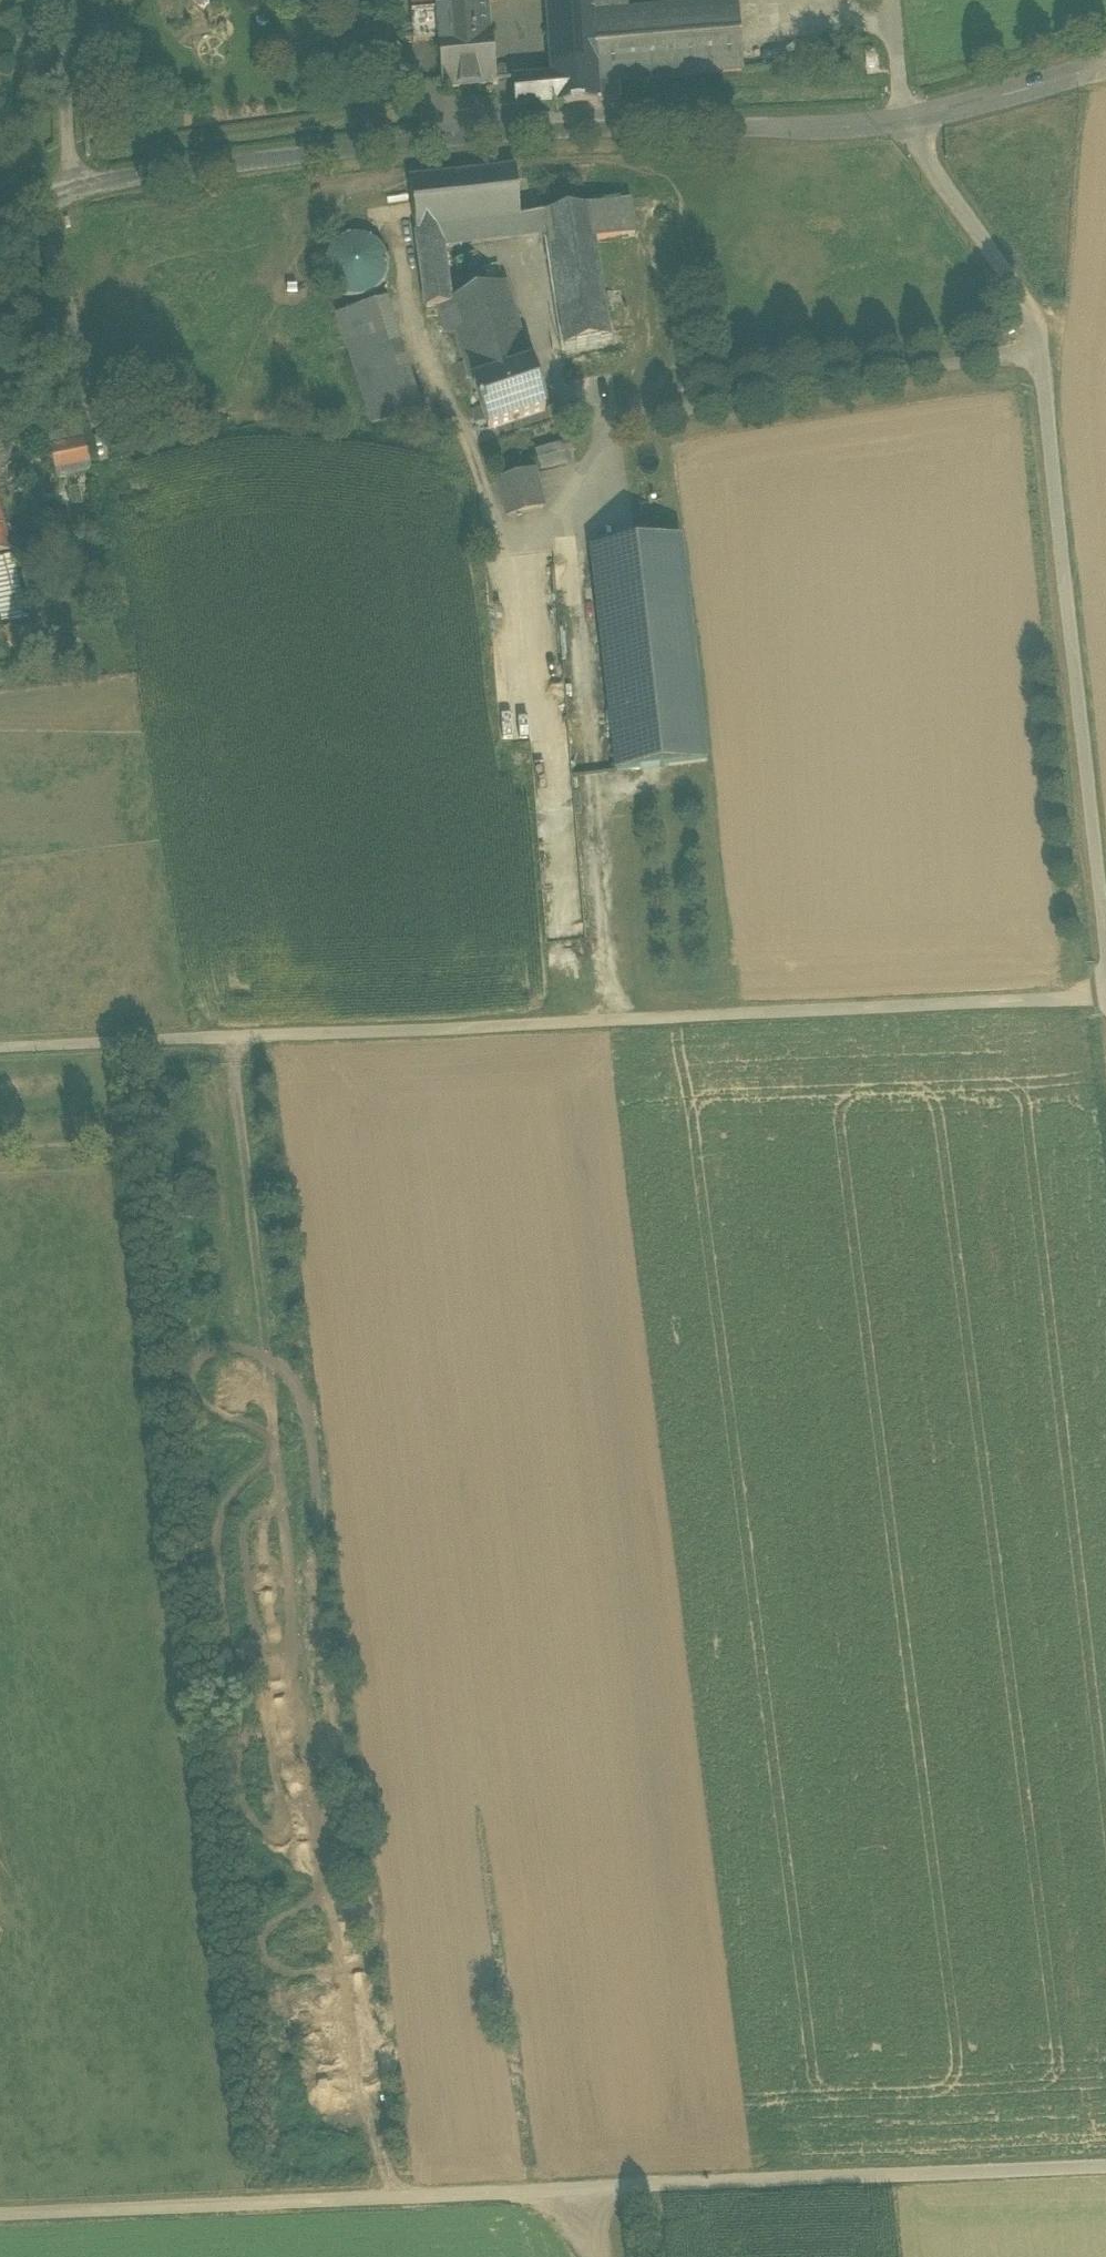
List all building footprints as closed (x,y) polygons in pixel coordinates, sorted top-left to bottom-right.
[(412,12),(439,10),(438,0),(411,0),(412,12)] [(439,10),(441,35),(491,30),(488,0),(438,0),(439,10)] [(600,102),(593,0),(547,0),(552,76),(554,106),(600,103),(600,102)] [(600,102),(621,101),(620,81),(743,72),(738,3),(628,11),(628,0),(593,0),(600,102)] [(412,12),(414,40),(440,38),(441,38),(441,35),(439,10),(412,12)] [(440,38),(444,86),(495,82),(491,30),(441,35),(441,38),(440,38)] [(517,109),(554,106),(552,76),(515,79),(517,109)] [(516,166),(434,173),(410,176),(427,302),(439,300),(445,318),(452,316),(470,373),(472,372),(474,379),(531,362),(505,280),(450,297),(443,243),(441,225),(521,217),(516,166)] [(590,204),(594,233),(634,226),(630,198),(590,204)] [(563,345),(610,335),(602,286),(594,233),(590,204),(546,212),(548,232),(561,333),(563,345)] [(441,225),(443,243),(548,232),(546,212),(521,217),(441,225)] [(352,293),(366,292),(378,285),(386,275),(389,262),(387,248),(379,237),(368,230),(354,228),(341,232),(331,241),(325,253),(325,266),(330,279),(340,288),(352,293)] [(389,296),(372,302),(406,409),(423,403),(389,296)] [(340,312),(373,419),(406,409),(372,302),(340,312)] [(474,379),(488,424),(545,406),(531,362),(474,379)] [(50,444),(85,437),(79,411),(58,415),(62,432),(48,435),(50,444)] [(56,470),(90,462),(85,437),(50,444),(56,470)] [(564,440),(536,447),(541,468),(569,461),(564,440)] [(90,462),(56,470),(58,480),(93,472),(90,462)] [(500,479),(508,511),(542,503),(534,471),(500,479)] [(83,503),(80,486),(69,488),(72,505),(83,503)] [(9,551),(0,517),(0,553),(9,551)] [(592,549),(617,770),(705,761),(680,541),(592,549)] [(1,610),(25,603),(12,557),(0,559),(0,608),(1,610)] [(29,618),(25,603),(1,610),(4,625),(29,618)]
